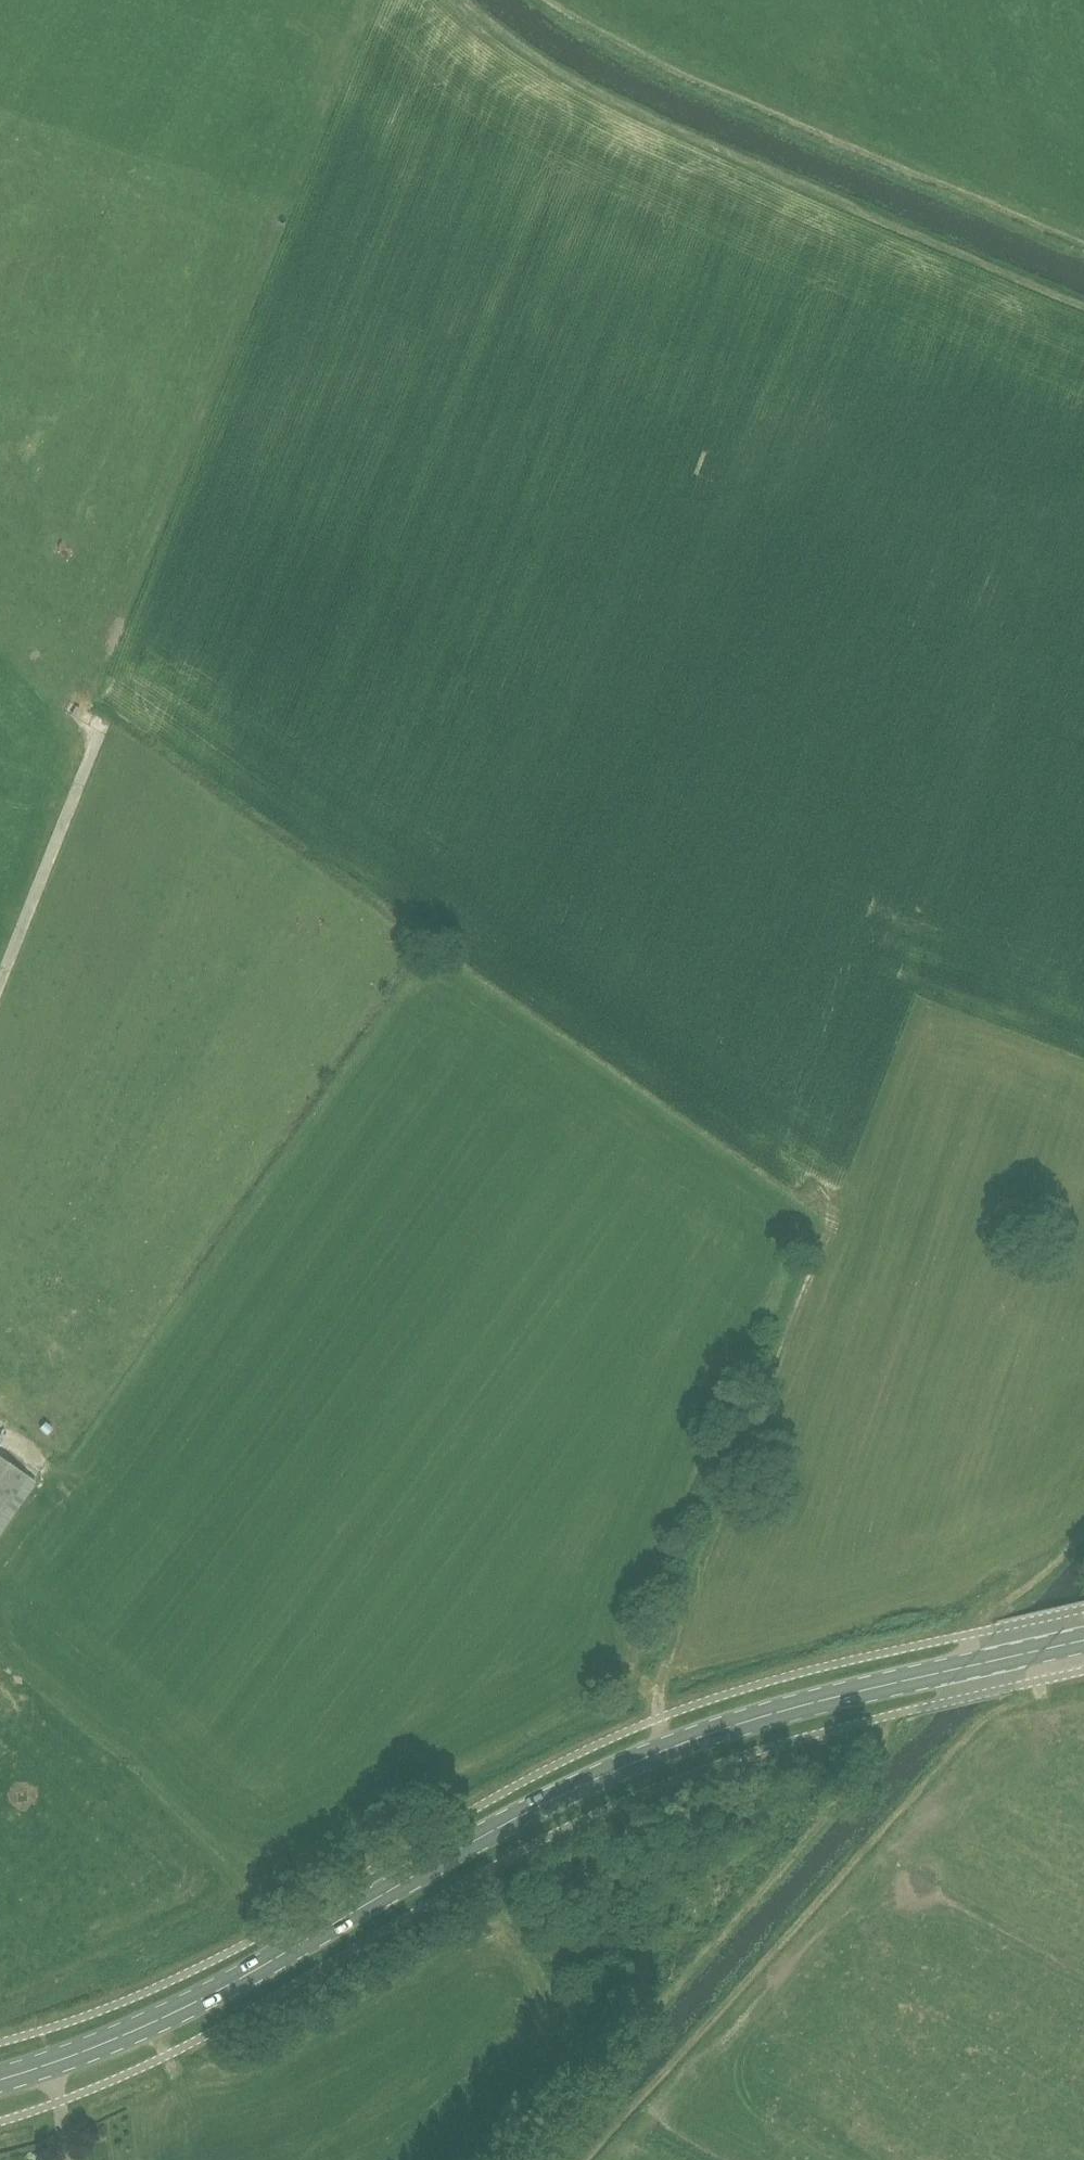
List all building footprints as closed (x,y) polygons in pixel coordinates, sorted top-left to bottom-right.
[(34,1480),(0,1456),(0,1530),(34,1480)]
